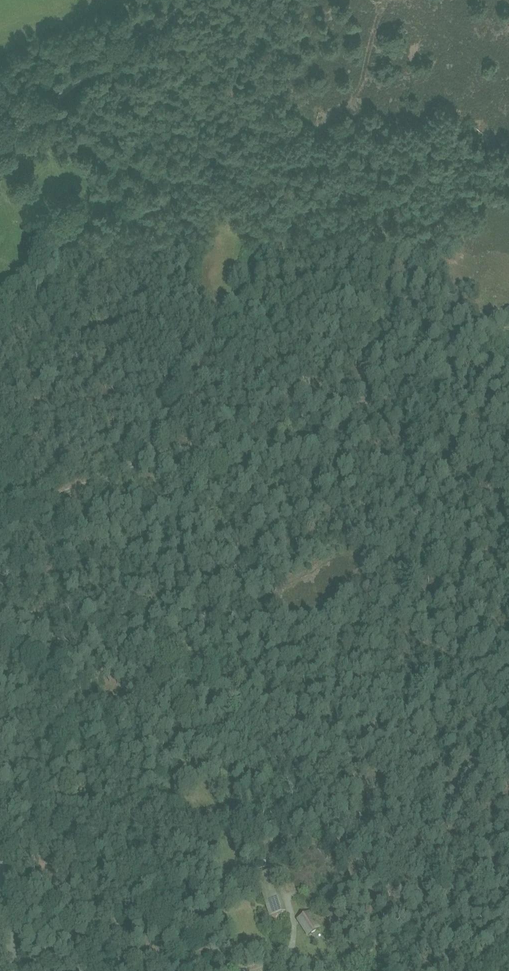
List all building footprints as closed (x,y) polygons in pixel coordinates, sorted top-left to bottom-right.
[(282,912),(278,898),(265,902),(269,916),(282,912)] [(318,929),(307,913),(296,920),(307,936),(318,929)]
